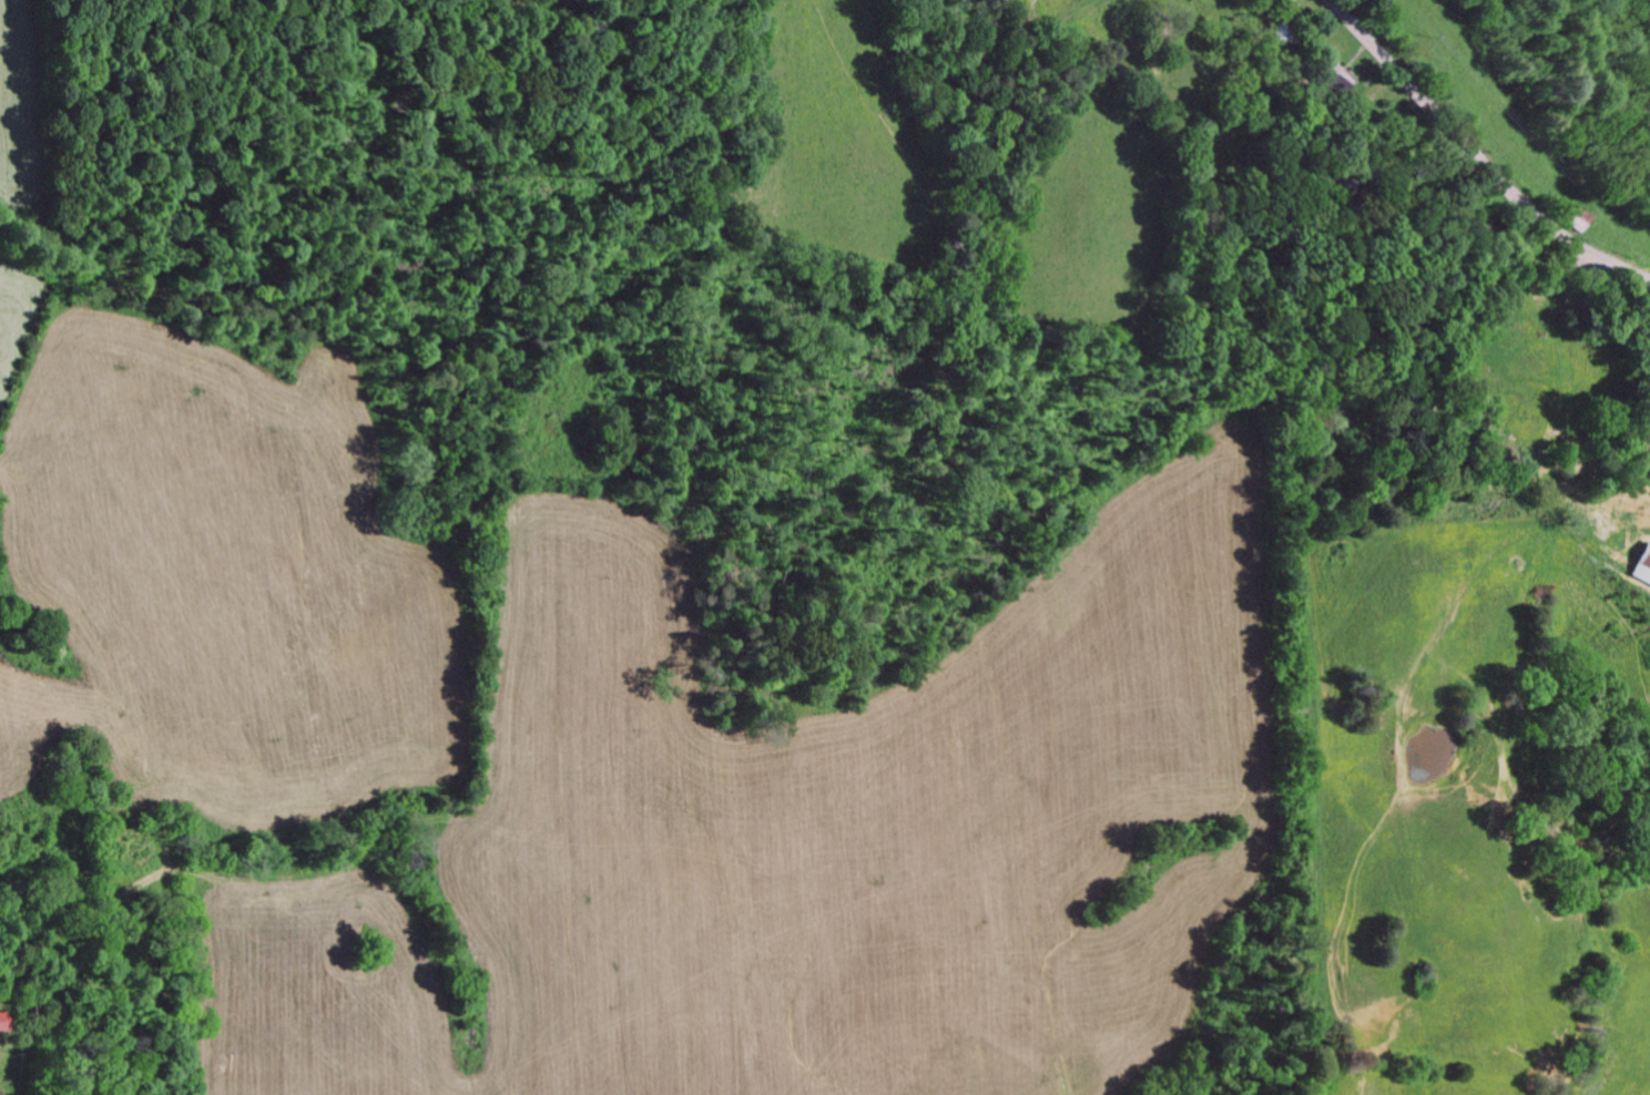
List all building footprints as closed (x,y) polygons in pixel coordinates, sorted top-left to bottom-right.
[(1335,97),(1347,85),(1327,65),(1316,77),(1335,97)] [(1550,224),(1573,237),(1583,220),(1560,207),(1550,224)] [(1644,545),(1626,579),(1649,592),(1649,548),(1644,545)]
